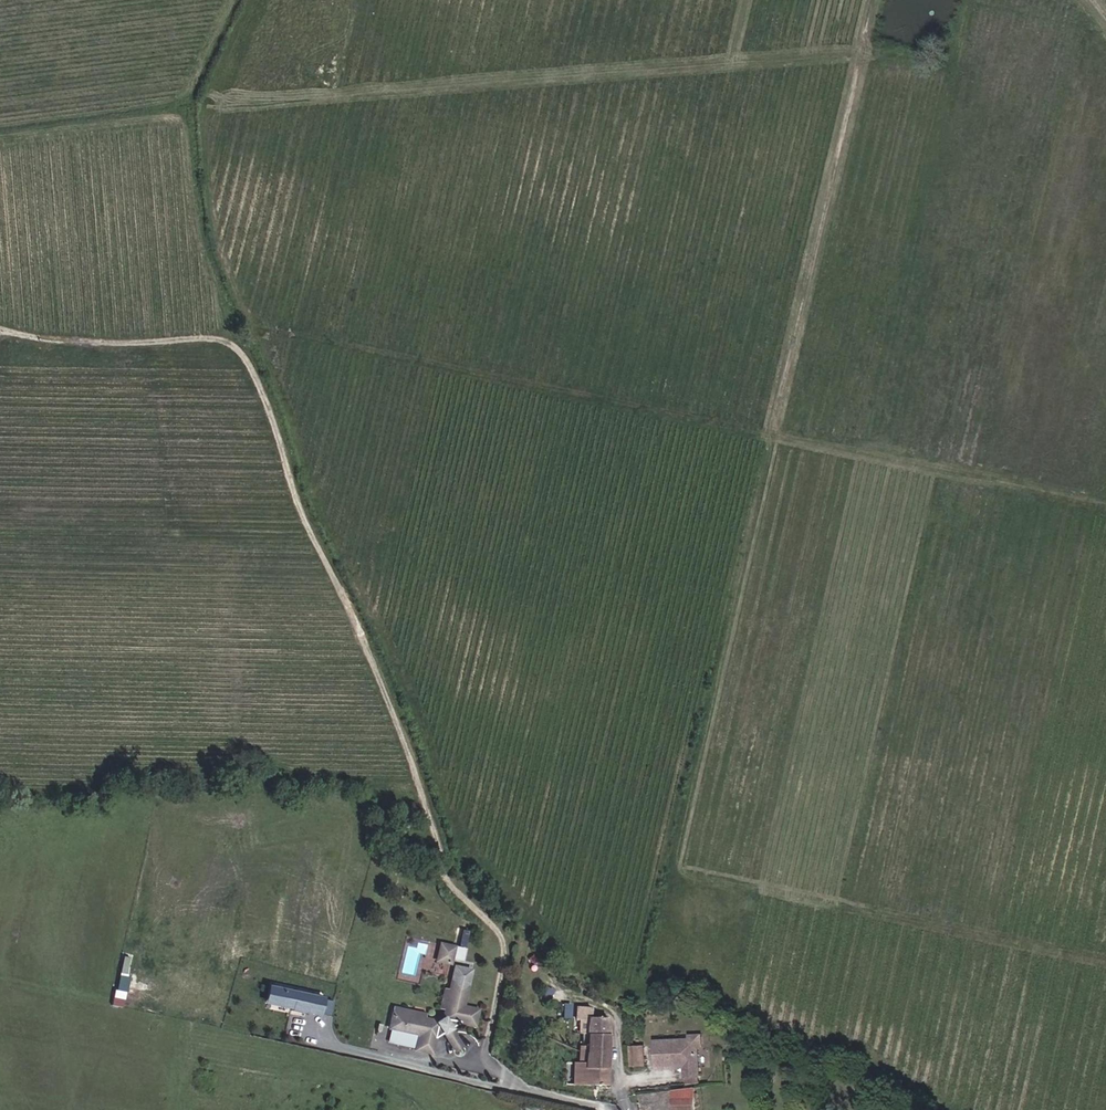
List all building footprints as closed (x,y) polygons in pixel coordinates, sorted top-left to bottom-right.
[(444,958),(448,942),(438,940),(434,957),(444,958)] [(444,958),(451,960),(455,944),(448,942),(444,958)] [(126,1006),(131,957),(121,956),(116,1005),(126,1006)] [(411,1048),(428,1051),(431,1035),(440,1028),(447,1023),(457,1015),(472,1019),(476,1003),(461,999),(466,979),(449,975),(448,983),(443,1002),(441,1012),(432,1019),(418,1016),(417,1019),(408,1017),(408,1014),(395,1011),(391,1027),(414,1032),(411,1048)] [(269,984),(266,1004),(323,1013),(327,993),(269,984)] [(600,1086),(606,1016),(587,1014),(587,1008),(572,1006),(570,1021),(586,1024),(585,1038),(583,1066),(577,1065),(574,1065),(573,1084),(600,1086)] [(417,1019),(418,1016),(419,1011),(396,1007),(395,1011),(408,1014),(408,1017),(417,1019)] [(384,1026),(391,1027),(395,1011),(387,1010),(384,1026)] [(453,1046),(460,1040),(447,1023),(440,1028),(453,1046)] [(686,1040),(696,1044),(700,1044),(700,1036),(686,1036),(686,1040)] [(578,1046),(577,1065),(583,1066),(585,1038),(583,1038),(582,1046),(578,1046)] [(686,1040),(650,1042),(651,1068),(671,1067),(674,1064),(680,1063),(683,1067),(684,1076),(697,1076),(696,1044),(686,1040)] [(639,1046),(626,1046),(629,1065),(640,1064),(639,1046)] [(552,1054),(547,1048),(542,1051),(547,1057),(552,1054)] [(693,1109),(692,1088),(671,1089),(672,1109),(685,1109),(693,1109)]
